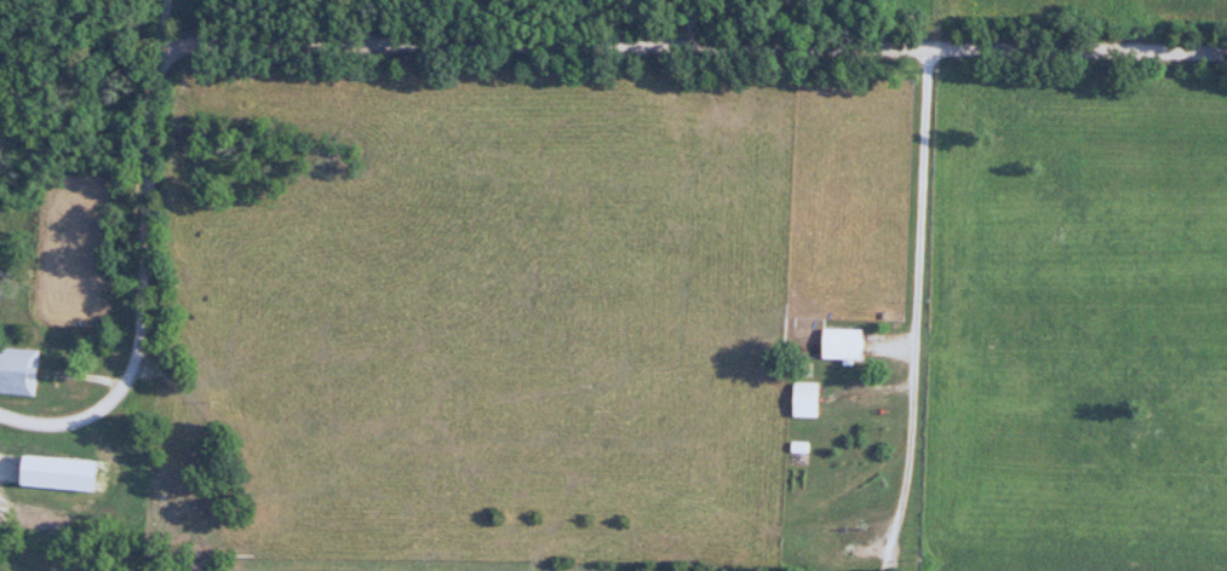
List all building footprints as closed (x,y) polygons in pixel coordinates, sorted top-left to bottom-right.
[(860,328),(822,328),(822,358),(860,358),(860,328)] [(36,395),(37,349),(0,348),(0,393),(36,395)] [(817,417),(817,382),(792,382),(792,417),(817,417)]
